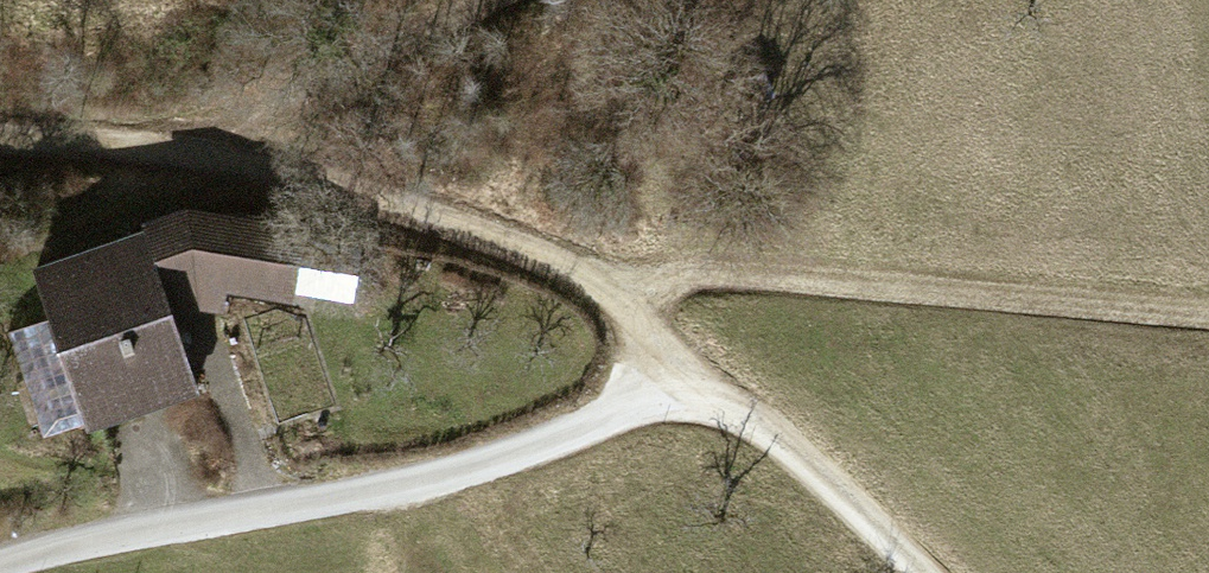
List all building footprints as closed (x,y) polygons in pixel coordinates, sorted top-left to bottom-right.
[(176,216),(16,271),(70,432),(183,395),(156,324),(215,307),(272,314),(281,231),(176,216)]
